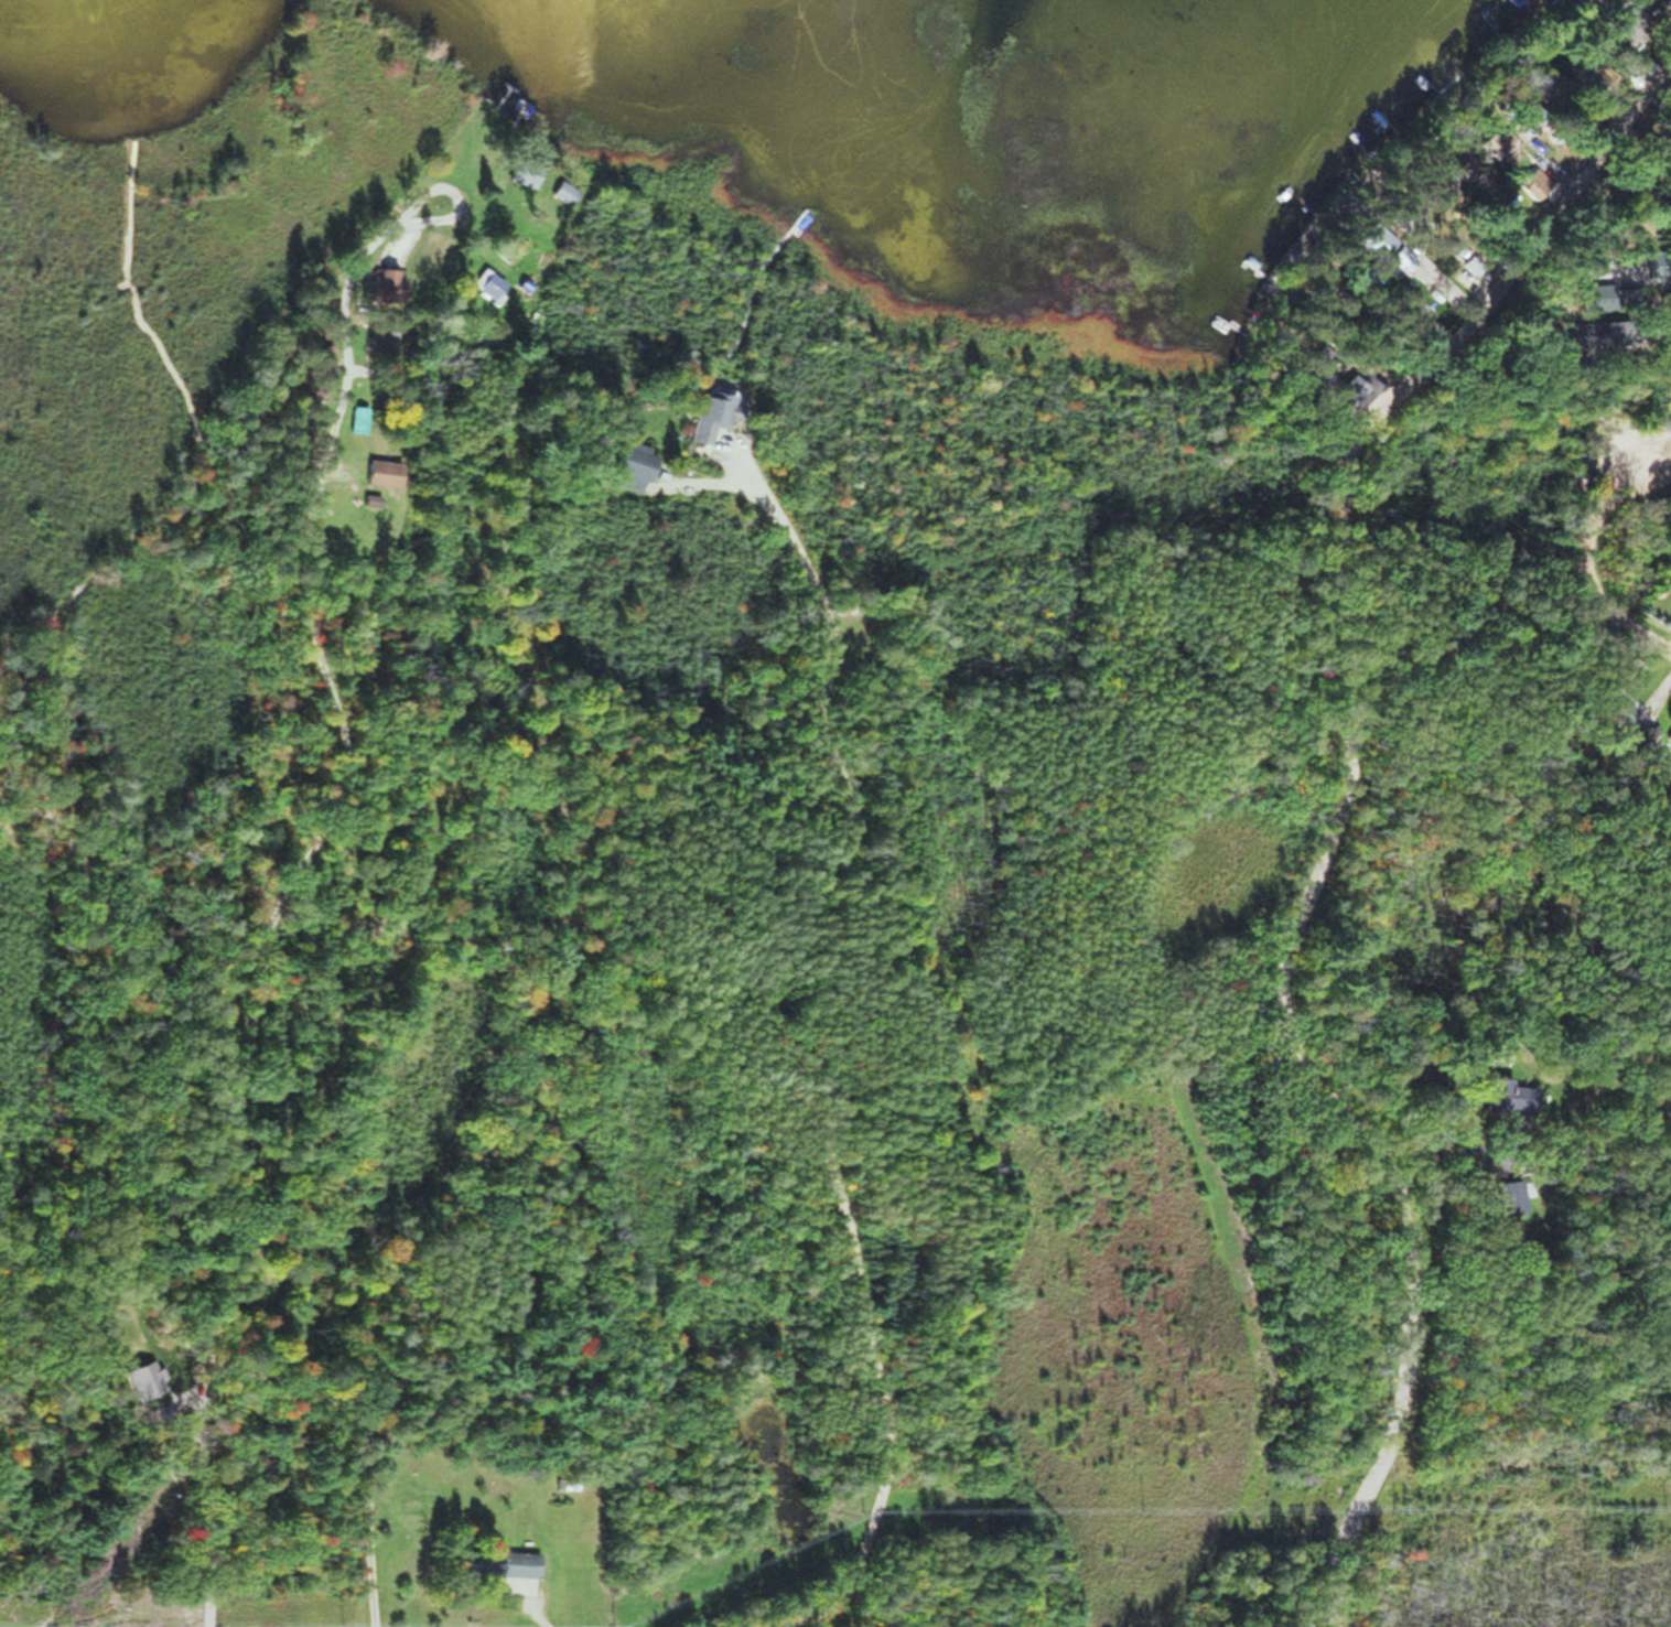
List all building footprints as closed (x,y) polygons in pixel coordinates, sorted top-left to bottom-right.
[(1522,134),(1533,124),(1523,112),(1512,122),(1522,134)] [(1489,165),(1514,154),(1502,126),(1477,137),(1489,165)] [(535,167),(511,160),(505,178),(529,186),(535,167)] [(1525,170),(1514,183),(1530,197),(1541,185),(1525,170)] [(1416,175),(1408,192),(1435,206),(1444,189),(1416,175)] [(1640,210),(1645,189),(1625,183),(1619,204),(1640,210)] [(1383,261),(1397,271),(1406,259),(1366,229),(1353,246),(1380,266),(1383,261)] [(475,286),(496,301),(508,283),(487,268),(475,286)] [(364,269),(364,300),(397,300),(397,269),(364,269)] [(1562,321),(1563,348),(1615,347),(1615,320),(1562,321)] [(727,398),(691,392),(683,440),(703,444),(706,425),(726,428),(730,407),(726,406),(727,398)] [(640,491),(650,451),(608,441),(598,481),(640,491)] [(395,462),(361,459),(359,484),(393,487),(395,462)] [(1619,724),(1632,707),(1603,684),(1590,701),(1619,724)] [(1503,1077),(1480,1077),(1480,1110),(1503,1111),(1503,1109),(1532,1109),(1533,1087),(1503,1087),(1503,1077)] [(1523,1209),(1517,1177),(1490,1182),(1496,1215),(1523,1209)] [(455,1549),(454,1574),(533,1576),(534,1552),(455,1549)]
